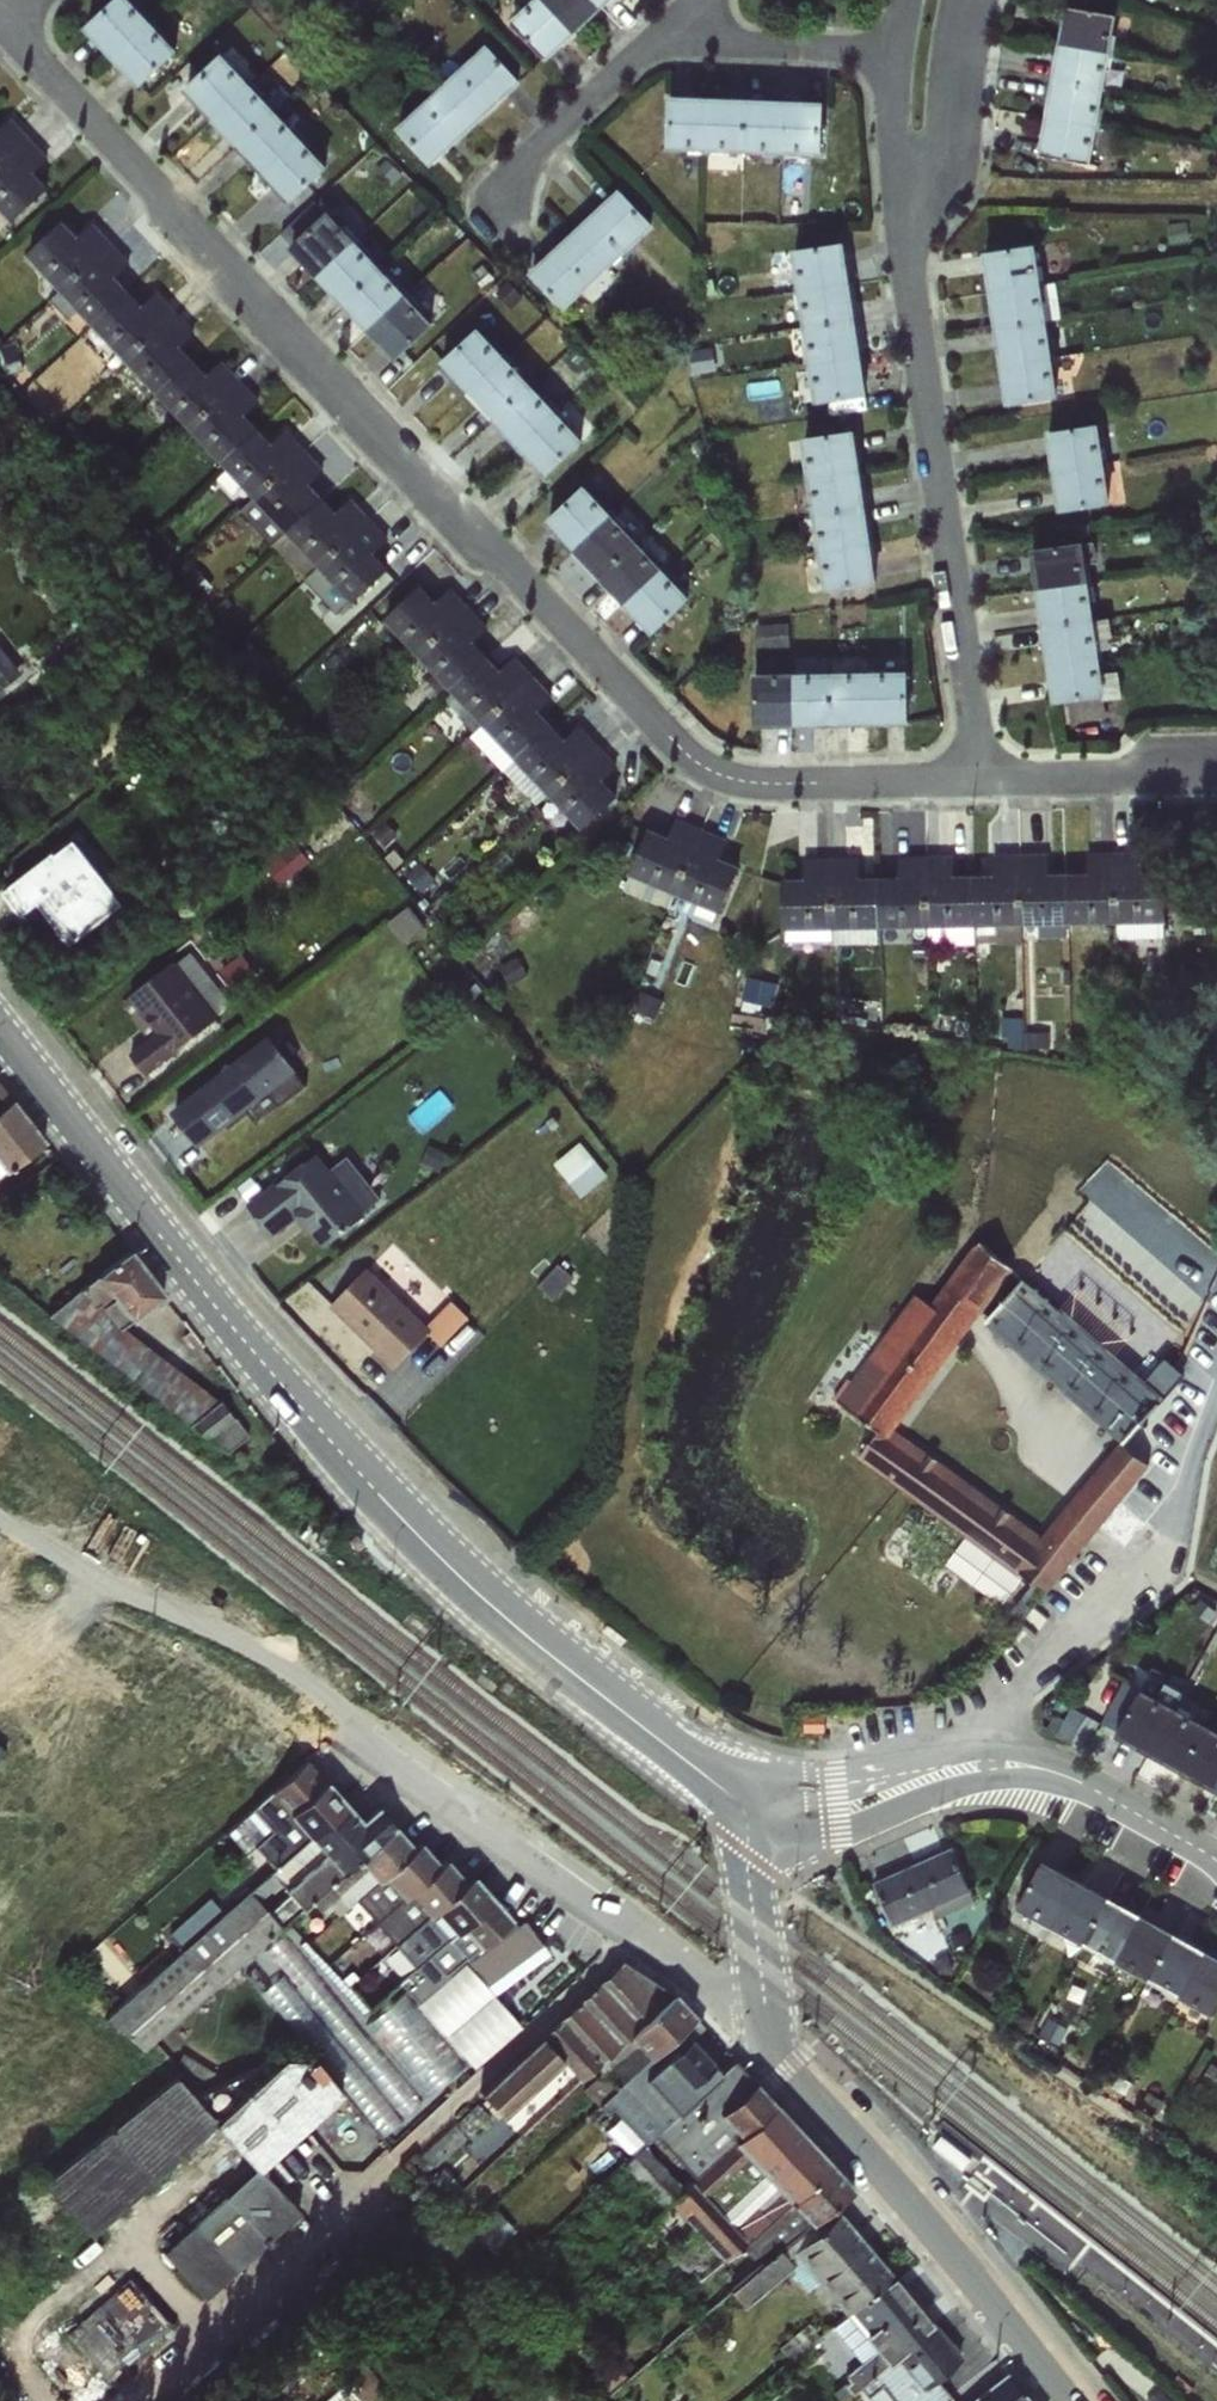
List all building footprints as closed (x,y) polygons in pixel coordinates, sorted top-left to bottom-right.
[(150,22),(130,0),(114,0),(84,29),(112,59),(150,22)] [(544,0),(533,0),(511,21),(547,60),(576,33),(544,0)] [(576,33),(602,9),(594,0),(544,0),(576,33)] [(602,9),(611,0),(594,0),(602,9)] [(1065,7),(1058,44),(1110,53),(1116,16),(1065,7)] [(150,22),(112,59),(138,87),(177,50),(150,22)] [(1058,44),(1052,81),(1103,90),(1110,53),(1058,44)] [(486,45),(441,87),(476,125),(521,83),(486,45)] [(211,120),(250,83),(222,54),(183,90),(211,120)] [(1052,81),(1046,117),(1097,126),(1103,90),(1052,81)] [(250,83),(211,120),(236,147),(275,110),(250,83)] [(319,87),(309,94),(322,110),(331,102),(319,87)] [(476,125),(441,87),(396,129),(431,167),(476,125)] [(707,151),(709,98),(669,96),(667,150),(707,151)] [(709,98),(707,151),(745,152),(746,99),(709,98)] [(746,99),(745,152),(781,154),(783,101),(746,99)] [(783,101),(781,154),(821,155),(823,102),(783,101)] [(275,110),(236,147),(261,174),(300,137),(275,110)] [(1097,126),(1046,117),(1039,156),(1090,164),(1097,126)] [(28,137),(11,119),(0,128),(0,164),(28,137)] [(0,164),(0,209),(13,223),(48,189),(35,174),(50,161),(28,137),(0,164)] [(300,137),(261,174),(289,204),(328,167),(300,137)] [(619,189),(573,232),(608,269),(626,252),(652,228),(654,227),(619,189)] [(317,277),(355,241),(328,212),(289,247),(317,277)] [(60,291),(115,248),(93,224),(78,237),(63,221),(26,256),(60,291)] [(652,228),(626,252),(635,261),(661,236),(652,228)] [(608,269),(573,232),(529,274),(564,311),(608,269)] [(355,241),(317,277),(342,304),(381,269),(355,241)] [(798,290),(850,282),(844,242),(791,251),(798,290)] [(988,293),(1041,285),(1035,245),(982,253),(988,293)] [(115,248),(60,291),(92,326),(129,292),(118,280),(133,267),(115,248)] [(475,256),(464,265),(477,281),(488,271),(475,256)] [(381,269),(342,304),(367,331),(405,294),(381,269)] [(715,278),(704,281),(708,299),(720,297),(715,278)] [(850,282),(798,290),(803,327),(856,319),(850,282)] [(1047,284),(1041,285),(1046,320),(1062,318),(1056,282),(1047,284)] [(1041,285),(988,293),(994,329),(1046,320),(1041,285)] [(129,292),(92,326),(124,359),(175,310),(158,292),(142,307),(129,292)] [(405,294),(367,331),(395,361),(433,325),(405,294)] [(175,310),(124,359),(156,394),(194,361),(180,347),(195,333),(175,310)] [(856,319),(803,327),(809,364),(861,356),(856,319)] [(1046,320),(994,329),(1000,367),(1052,358),(1046,320)] [(467,394),(506,358),(478,327),(439,363),(467,394)] [(15,347),(2,350),(9,375),(22,371),(15,347)] [(861,356),(809,364),(815,404),(867,396),(861,356)] [(506,358),(467,394),(491,420),(531,385),(506,358)] [(1052,358),(1000,367),(1005,405),(1058,397),(1052,358)] [(194,361),(156,394),(189,429),(241,382),(222,361),(207,375),(194,361)] [(602,378),(594,387),(605,398),(614,390),(602,378)] [(241,382),(189,429),(222,464),(258,429),(245,416),(260,403),(241,382)] [(531,385),(491,420),(517,448),(557,412),(531,385)] [(43,407),(39,415),(56,423),(60,415),(43,407)] [(557,412),(517,448),(544,477),(583,441),(557,412)] [(1052,471),(1104,463),(1098,425),(1046,434),(1052,471)] [(258,429),(222,464),(254,498),(302,447),(286,430),(271,444),(258,429)] [(808,477),(860,469),(854,430),(802,438),(808,477)] [(302,447),(254,498),(286,533),(323,498),(308,483),(324,470),(302,447)] [(1104,463),(1052,471),(1058,512),(1111,504),(1104,463)] [(860,469),(808,477),(814,514),(865,506),(860,469)] [(572,551),(612,514),(584,485),(545,521),(572,551)] [(323,498),(286,533),(317,566),(369,519),(351,499),(336,512),(323,498)] [(865,506),(814,514),(819,551),(871,544),(865,506)] [(612,514),(572,551),(598,578),(637,541),(612,514)] [(369,519),(317,566),(349,600),(353,604),(389,569),(374,554),(388,540),(369,519)] [(317,566),(286,533),(275,545),(306,578),(317,566)] [(637,541),(598,578),(623,605),(662,568),(637,541)] [(871,544),(819,551),(825,591),(877,583),(871,544)] [(1036,590),(1089,582),(1083,544),(1030,551),(1036,590)] [(317,566),(306,578),(338,612),(349,600),(317,566)] [(662,568),(623,605),(651,635),(690,599),(662,568)] [(1089,582),(1036,590),(1041,627),(1094,619),(1089,582)] [(197,583),(188,591),(200,605),(209,597),(197,583)] [(417,655),(469,608),(451,588),(436,602),(420,585),(384,621),(417,655)] [(221,601),(212,610),(224,624),(234,615),(221,601)] [(469,608),(417,655),(450,690),(486,655),(474,642),(489,629),(469,608)] [(1094,619),(1041,627),(1047,664),(1100,656),(1094,619)] [(789,623),(756,624),(757,647),(790,646),(789,623)] [(486,655),(450,690),(452,693),(481,723),(533,676),(515,657),(501,671),(486,655)] [(1100,656),(1047,664),(1053,704),(1060,703),(1106,696),(1102,674),(1100,656)] [(907,671),(867,672),(867,725),(908,724),(907,671)] [(794,673),(793,673),(794,726),(830,726),(829,672),(794,673)] [(867,672),(829,672),(830,726),(867,725),(867,672)] [(1106,696),(1060,703),(1064,725),(1106,718),(1103,700),(1122,697),(1118,672),(1102,674),(1106,696)] [(794,726),(793,673),(753,674),(754,727),(794,726)] [(533,676),(481,723),(499,743),(514,759),(551,725),(539,711),(553,699),(533,676)] [(481,723),(452,693),(445,701),(491,751),(499,743),(481,723)] [(290,700),(281,710),(293,722),(302,712),(290,700)] [(551,725),(514,759),(548,794),(601,748),(581,725),(565,740),(551,725)] [(601,748),(548,794),(582,830),(618,796),(603,780),(618,767),(601,748)] [(325,753),(316,760),(330,776),(338,768),(325,753)] [(360,802),(351,810),(367,829),(376,821),(360,802)] [(674,894),(702,829),(677,818),(668,838),(648,829),(628,876),(674,894)] [(385,822),(373,833),(385,847),(397,836),(385,822)] [(702,829),(674,894),(721,913),(740,868),(719,859),(728,840),(702,829)] [(0,879),(0,888),(16,914),(38,900),(55,928),(112,893),(75,833),(0,879)] [(297,842),(267,867),(281,885),(312,860),(297,842)] [(1087,873),(1066,873),(1067,923),(1116,922),(1114,854),(1087,854),(1087,873)] [(1142,854),(1114,854),(1116,922),(1165,921),(1167,872),(1142,872),(1142,854)] [(993,875),(972,876),(973,926),(1023,924),(1020,855),(992,855),(993,875)] [(1048,855),(1020,855),(1023,924),(1067,923),(1066,873),(1048,874),(1048,855)] [(899,877),(877,877),(879,928),(927,927),(926,856),(898,857),(899,877)] [(953,856),(926,856),(927,927),(973,926),(972,876),(954,876),(953,856)] [(832,930),(830,859),(803,859),(803,879),(781,879),(784,931),(831,930),(832,930)] [(858,859),(830,859),(832,930),(879,928),(877,877),(859,878),(858,859)] [(409,906),(386,924),(401,943),(424,926),(409,906)] [(1165,921),(1116,922),(1116,939),(1165,938),(1165,921)] [(973,926),(927,927),(929,945),(976,944),(973,926)] [(831,930),(831,940),(833,945),(882,944),(879,928),(832,930),(831,930)] [(831,930),(784,931),(784,942),(831,940),(831,930)] [(191,952),(172,962),(216,1019),(231,1005),(191,952)] [(241,955),(221,971),(234,988),(254,972),(241,955)] [(512,958),(497,965),(506,982),(520,975),(512,958)] [(216,1019),(172,962),(130,995),(158,1033),(130,1055),(145,1074),(216,1019)] [(743,975),(737,1007),(759,1010),(765,979),(743,975)] [(183,1147),(295,1077),(269,1035),(156,1106),(183,1147)] [(43,1137),(0,1084),(0,1172),(43,1137)] [(585,1194),(613,1171),(584,1137),(556,1160),(585,1194)] [(292,1187),(249,1216),(264,1238),(298,1214),(318,1242),(384,1197),(352,1151),(328,1167),(316,1149),(282,1173),(292,1187)] [(283,1174),(246,1204),(253,1212),(289,1182),(283,1174)] [(1055,1533),(897,1430),(1010,1256),(963,1226),(842,1411),(868,1428),(856,1446),(1032,1560),(1019,1579),(1051,1599),(1146,1453),(1118,1435),(1055,1533)] [(52,1318),(197,1424),(215,1398),(121,1330),(154,1285),(103,1248),(52,1318)] [(452,1297),(427,1322),(364,1262),(326,1301),(396,1368),(432,1331),(444,1343),(471,1315),(452,1297)] [(1150,1754),(1175,1706),(1142,1687),(1115,1735),(1150,1754)] [(1175,1706),(1150,1754),(1181,1771),(1206,1723),(1175,1706)] [(1181,1771),(1211,1788),(1216,1776),(1216,1729),(1206,1723),(1181,1771)] [(932,1909),(970,1893),(971,1892),(952,1848),(873,1882),(892,1927),(932,1909)] [(1051,1925),(1076,1878),(1043,1860),(1017,1906),(1035,1916),(1051,1925)] [(455,1932),(494,1898),(474,1874),(465,1881),(435,1910),(455,1932)] [(1076,1878),(1051,1925),(1083,1943),(1108,1895),(1076,1878)] [(369,1916),(393,1939),(419,1911),(395,1888),(369,1916)] [(970,1893),(932,1909),(937,1918),(974,1902),(970,1893)] [(1108,1895),(1083,1943),(1116,1961),(1141,1913),(1108,1895)] [(455,1932),(450,1937),(460,1950),(493,1925),(507,1915),(494,1898),(455,1932)] [(493,1925),(460,1950),(465,1960),(491,1983),(542,1945),(515,1909),(493,1925)] [(1141,1913),(1116,1961),(1148,1978),(1148,1979),(1173,1931),(1141,1913)] [(1051,1925),(1035,1916),(1028,1930),(1044,1939),(1051,1925)] [(341,2077),(387,2133),(431,2097),(387,2044),(366,2060),(363,2056),(383,2039),(292,1929),(273,1945),(290,1967),(267,1986),(311,2039),(295,2052),(326,2089),(341,2077)] [(1173,1931),(1148,1979),(1164,1988),(1181,1997),(1206,1950),(1173,1931)] [(460,1950),(450,1937),(430,1954),(422,1946),(412,1955),(414,1966),(398,1980),(420,2001),(465,1960),(460,1950)] [(1181,1997),(1213,2015),(1216,2009),(1216,1956),(1206,1950),(1181,1997)] [(947,1955),(933,1961),(939,1973),(952,1966),(947,1955)] [(620,1959),(541,2036),(554,2050),(563,2060),(563,2061),(579,2079),(594,2065),(628,2034),(673,1992),(620,1959)] [(465,1960),(420,2001),(474,2066),(522,2023),(491,1983),(465,1960)] [(1148,1979),(1148,1978),(1139,1993),(1156,2003),(1164,1988),(1148,1979)] [(365,2024),(436,2089),(465,2057),(395,1992),(365,2024)] [(673,1992),(628,2034),(650,2057),(694,2016),(673,1992)] [(1020,2011),(1016,2023),(1032,2029),(1036,2016),(1020,2011)] [(623,2080),(596,2105),(611,2122),(618,2117),(643,2144),(655,2134),(720,2072),(713,2063),(688,2084),(665,2057),(690,2036),(702,2025),(694,2016),(650,2057),(623,2080)] [(1065,2029),(1049,2019),(1040,2033),(1056,2043),(1065,2029)] [(628,2034),(594,2065),(601,2073),(583,2090),(596,2105),(623,2080),(650,2057),(628,2034)] [(554,2050),(541,2036),(480,2092),(503,2116),(563,2061),(563,2060),(554,2050)] [(713,2063),(690,2036),(665,2057),(688,2084),(713,2063)] [(278,2040),(192,2114),(235,2163),(320,2089),(278,2040)] [(720,2072),(655,2134),(694,2177),(734,2142),(741,2136),(719,2113),(754,2081),(734,2059),(720,2072)] [(1202,2081),(1214,2088),(1216,2083),(1216,2066),(1211,2063),(1202,2081)] [(75,2226),(208,2127),(167,2073),(35,2171),(75,2226)] [(775,2104),(754,2081),(719,2113),(741,2136),(775,2104)] [(1149,2090),(1141,2102),(1157,2113),(1166,2102),(1149,2090)] [(1045,2096),(1038,2105),(1055,2119),(1062,2110),(1045,2096)] [(476,2103),(457,2121),(470,2135),(489,2116),(476,2103)] [(741,2136),(734,2142),(766,2176),(804,2136),(775,2104),(741,2136)] [(804,2136),(766,2176),(790,2202),(831,2165),(804,2136)] [(682,2188),(663,2206),(645,2224),(699,2281),(746,2241),(790,2202),(766,2176),(734,2142),(694,2177),(682,2188)] [(658,2161),(643,2144),(622,2163),(663,2206),(682,2188),(658,2161)] [(201,2289),(288,2208),(243,2160),(156,2241),(201,2289)] [(831,2165),(790,2202),(810,2224),(833,2204),(852,2188),(831,2165)] [(790,2202),(746,2241),(764,2260),(778,2247),(810,2224),(790,2202)] [(810,2224),(778,2247),(793,2264),(791,2266),(813,2292),(820,2285),(792,2252),(839,2211),(833,2204),(810,2224)] [(495,2208),(472,2227),(491,2250),(514,2232),(495,2208)] [(893,2275),(839,2211),(792,2252),(820,2285),(845,2314),(849,2311),(893,2275)] [(778,2247),(764,2260),(729,2289),(743,2306),(791,2266),(793,2264),(778,2247)] [(117,2384),(178,2313),(128,2270),(67,2341),(117,2384)] [(893,2275),(849,2311),(878,2347),(888,2362),(895,2357),(935,2325),(893,2275)] [(849,2311),(845,2314),(832,2326),(861,2361),(878,2347),(849,2311)] [(935,2325),(895,2357),(921,2389),(935,2377),(961,2357),(935,2325)] [(888,2362),(878,2347),(861,2361),(844,2374),(849,2379),(844,2384),(851,2393),(859,2387),(888,2362)] [(859,2387),(870,2400),(943,2400),(950,2396),(935,2377),(921,2389),(895,2357),(888,2362),(859,2387)] [(966,2400),(1027,2400),(1004,2371),(966,2400)] [(359,2381),(326,2400),(372,2400),(359,2381)] [(1147,2400),(1170,2400),(1160,2390),(1147,2400)]
